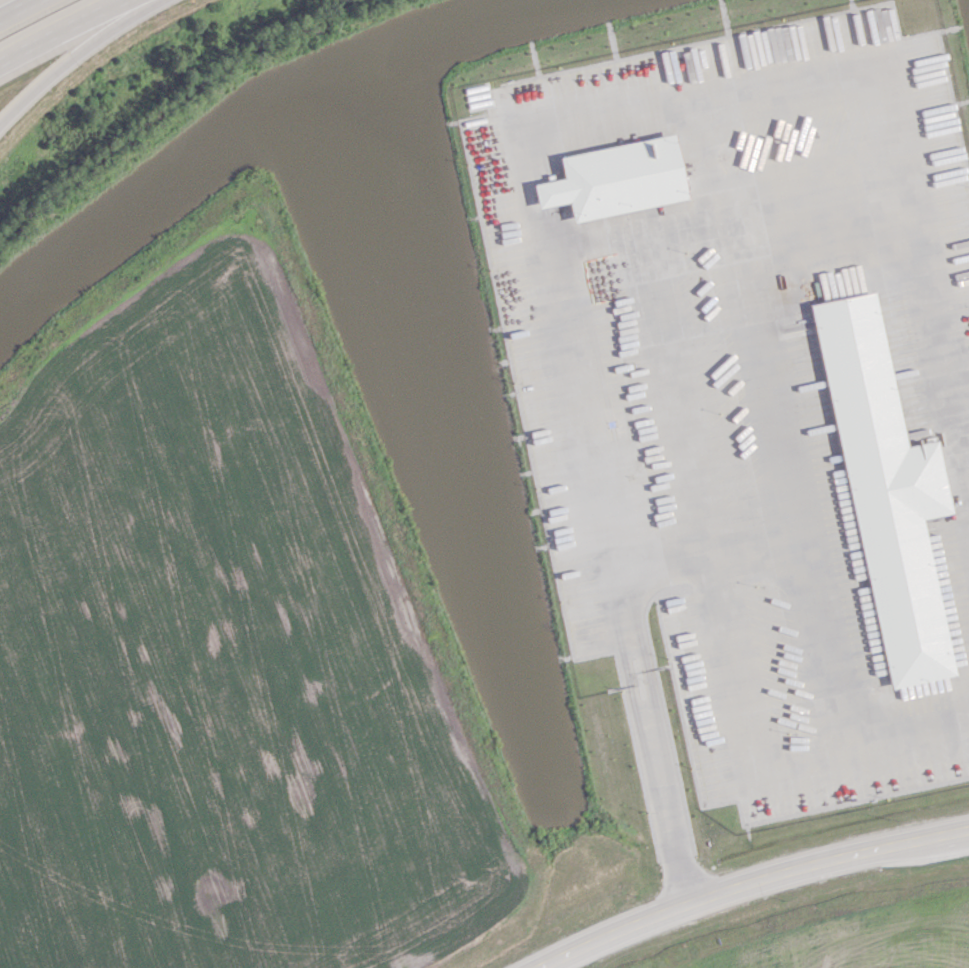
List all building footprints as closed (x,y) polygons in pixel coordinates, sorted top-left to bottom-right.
[(671,133),(684,198),(571,221),(567,201),(536,208),(531,183),(562,177),(558,157),(671,133)] [(890,688),(954,674),(920,518),(950,512),(942,475),(934,439),(906,445),(872,290),(807,304),(890,688)]
